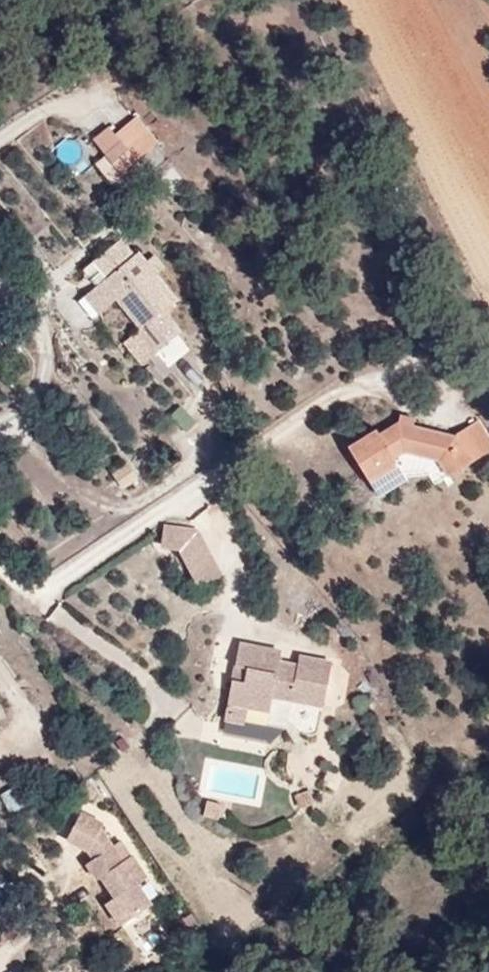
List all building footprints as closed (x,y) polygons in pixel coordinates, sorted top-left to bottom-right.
[(180,155),(133,114),(75,144),(114,193),(180,155)] [(199,323),(115,244),(61,304),(138,378),(199,323)] [(186,403),(171,409),(181,430),(195,423),(186,403)] [(480,410),(333,444),(365,484),(482,460),(480,410)] [(109,468),(121,486),(136,476),(124,458),(109,468)] [(162,527),(189,578),(216,564),(189,513),(162,527)] [(329,646),(252,642),(216,733),(308,734),(329,646)] [(33,799),(21,779),(0,791),(0,796),(10,812),(33,799)] [(105,819),(80,808),(64,837),(91,852),(94,856),(85,860),(97,879),(103,876),(115,895),(104,901),(119,923),(153,902),(139,881),(150,874),(122,838),(115,842),(103,824),(105,819)] [(146,945),(163,938),(152,914),(135,922),(146,945)]
